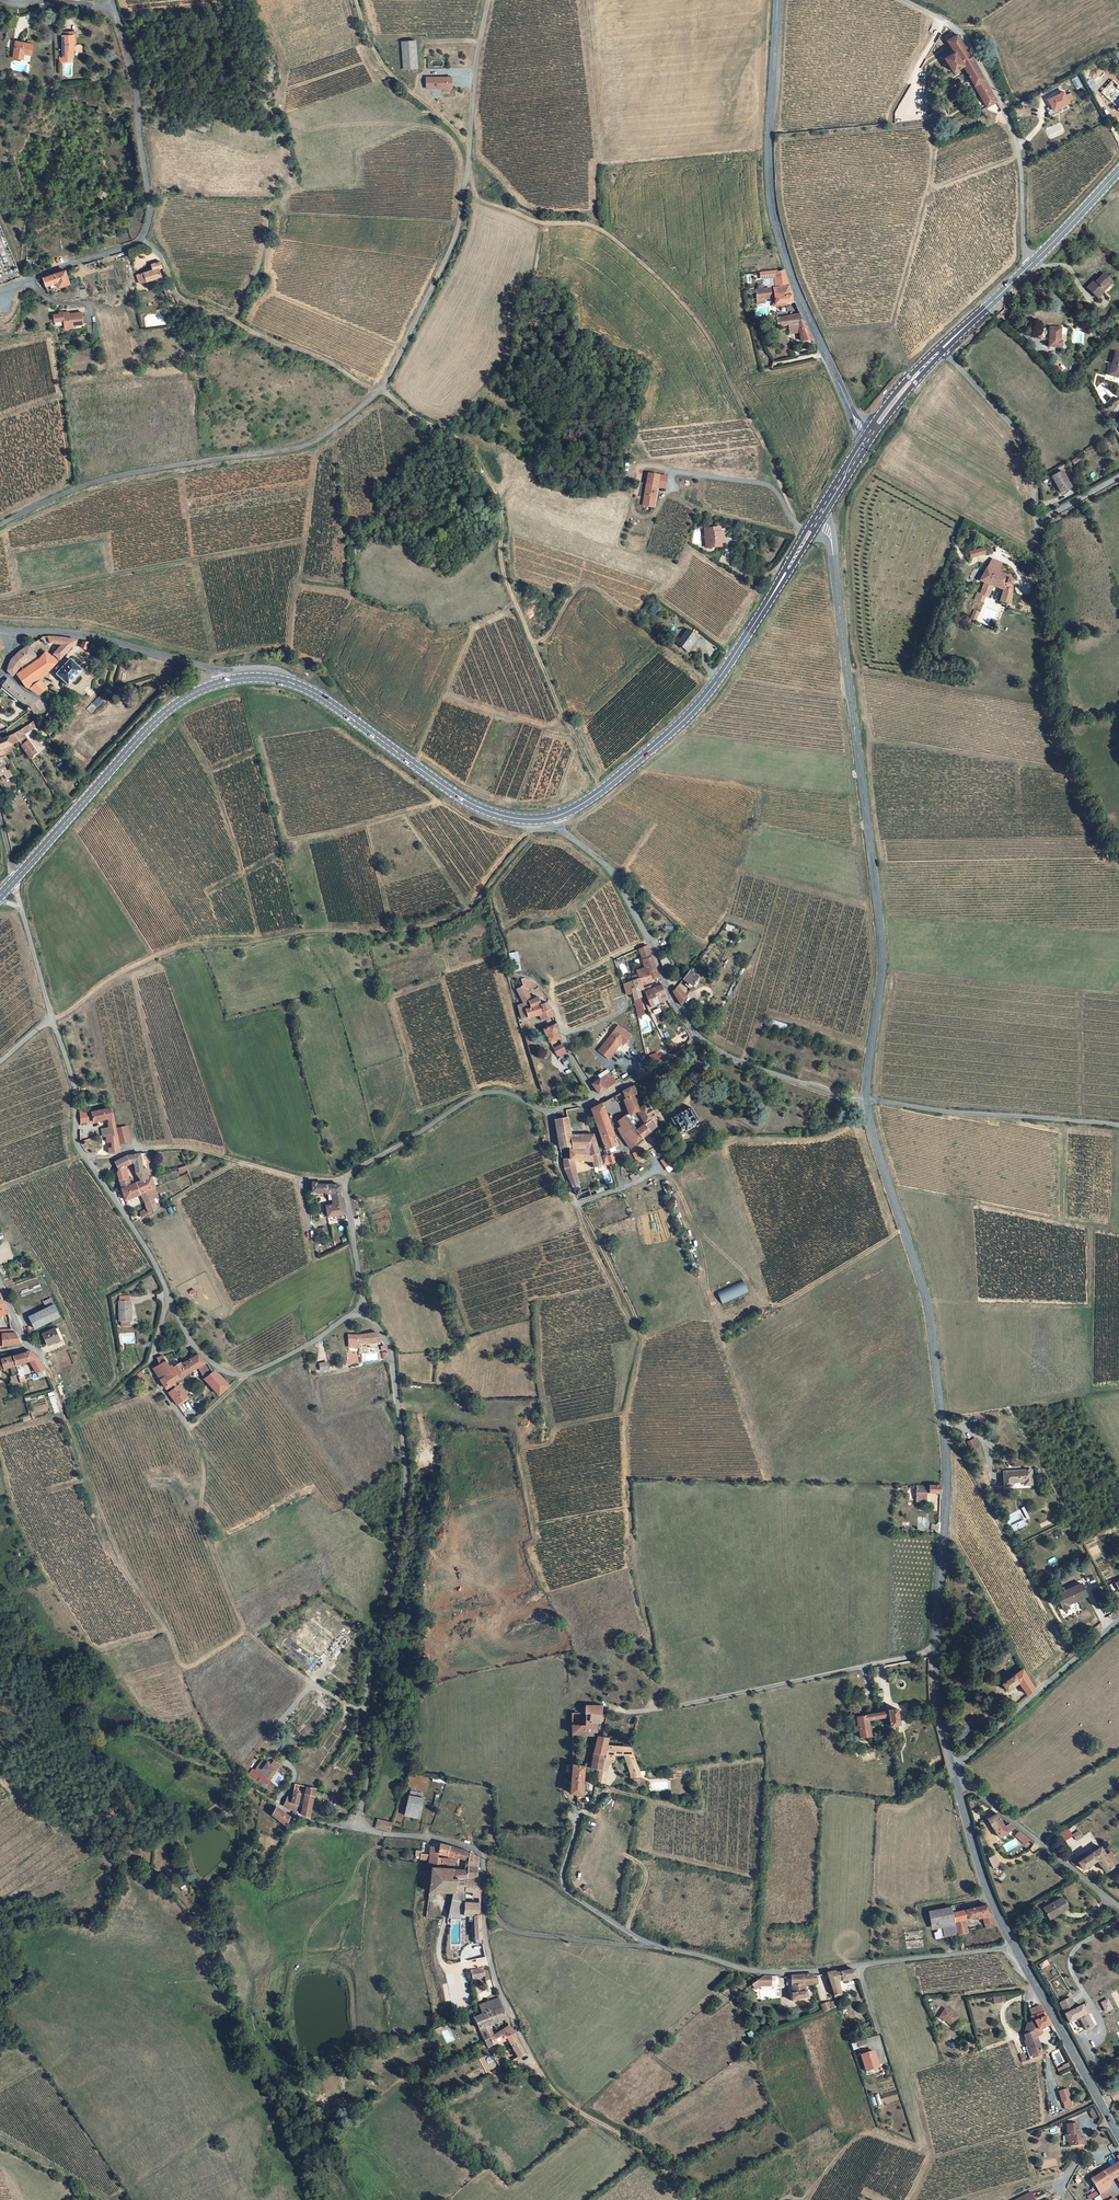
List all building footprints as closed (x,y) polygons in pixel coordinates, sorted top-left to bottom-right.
[(78,31),(64,31),(64,36),(76,36),(76,46),(78,46),(78,31)] [(76,36),(64,36),(64,57),(72,57),(72,52),(76,52),(76,55),(85,55),(85,45),(78,46),(76,46),(76,36)] [(977,96),(987,90),(959,41),(953,36),(945,41),(951,51),(948,50),(945,52),(947,55),(942,58),(950,73),(960,67),(963,71),(977,96)] [(20,56),(21,50),(27,51),(30,52),(32,42),(15,39),(11,55),(20,56)] [(402,69),(417,68),(416,39),(401,40),(402,69)] [(425,76),(425,89),(452,89),(452,76),(425,76)] [(1118,97),(1118,82),(1109,78),(1102,91),(1118,99),(1118,97)] [(1053,110),(1067,103),(1061,92),(1047,100),(1053,110)] [(103,197),(106,193),(104,192),(98,189),(94,196),(102,200),(103,197)] [(145,273),(137,276),(139,281),(140,285),(163,278),(160,269),(164,268),(162,261),(153,264),(155,270),(151,271),(151,270),(149,269),(147,269),(146,270),(145,271),(145,273)] [(1112,277),(1104,269),(1099,274),(1097,273),(1087,282),(1097,294),(1104,286),(1104,285),(1112,277)] [(55,289),(65,285),(64,272),(43,279),(45,286),(53,283),(55,289)] [(774,289),(789,287),(783,273),(776,275),(775,272),(759,273),(759,278),(764,277),(764,279),(773,278),(774,289)] [(81,300),(88,299),(86,286),(79,287),(81,300)] [(175,295),(172,286),(165,288),(168,297),(174,295),(175,295)] [(795,303),(789,287),(774,289),(755,291),(755,306),(762,305),(762,301),(774,299),(774,306),(795,303)] [(63,329),(81,327),(79,314),(66,316),(66,313),(56,315),(57,316),(52,317),(53,324),(62,323),(63,329)] [(776,327),(788,326),(796,325),(804,324),(800,315),(776,318),(776,327)] [(1050,341),(1063,342),(1064,336),(1062,335),(1063,322),(1052,321),(1050,341)] [(807,329),(798,330),(796,325),(788,326),(789,335),(798,334),(800,342),(808,341),(808,345),(811,345),(811,341),(812,341),(807,329)] [(571,346),(574,340),(569,337),(565,343),(571,346)] [(1117,347),(1111,370),(1112,370),(1118,372),(1118,347),(1117,347)] [(1058,470),(1048,477),(1058,493),(1068,486),(1058,470)] [(667,477),(649,474),(644,506),(655,507),(658,487),(665,488),(667,477)] [(719,543),(719,532),(717,532),(717,527),(705,527),(705,532),(703,532),(702,542),(705,542),(705,547),(717,547),(717,543),(719,543)] [(982,549),(979,543),(971,548),(974,553),(982,549)] [(989,556),(987,563),(993,565),(995,559),(989,556)] [(1009,571),(993,565),(987,563),(981,577),(985,578),(981,590),(990,593),(993,581),(1005,585),(1001,596),(1011,599),(1014,578),(1008,575),(1009,571)] [(682,650),(692,636),(682,628),(671,642),(682,650)] [(61,657),(78,640),(49,637),(48,639),(49,641),(50,643),(63,645),(56,652),(61,657)] [(80,647),(85,650),(90,643),(84,642),(80,647)] [(17,667),(34,655),(29,649),(30,647),(29,645),(19,650),(14,656),(7,670),(9,674),(11,674),(17,667)] [(57,660),(47,650),(39,658),(17,674),(26,685),(38,695),(47,687),(39,678),(57,660)] [(68,685),(83,670),(71,658),(56,673),(68,685)] [(23,692),(10,680),(2,689),(6,691),(7,689),(28,702),(28,703),(27,705),(26,707),(27,709),(29,710),(32,707),(36,714),(45,709),(41,701),(23,692)] [(101,693),(87,709),(91,713),(105,697),(101,693)] [(28,726),(31,731),(42,724),(39,720),(28,726)] [(8,747),(17,743),(18,746),(22,745),(15,734),(9,736),(6,730),(9,728),(5,725),(2,722),(0,723),(0,727),(1,732),(0,732),(0,750),(8,747)] [(28,726),(22,730),(25,734),(31,731),(28,726)] [(37,753),(25,734),(22,730),(15,734),(22,745),(26,750),(31,757),(37,753)] [(14,776),(11,770),(9,770),(4,759),(0,759),(0,776),(6,774),(9,779),(14,776)] [(632,982),(640,979),(651,975),(650,972),(656,969),(652,958),(645,945),(637,950),(643,966),(634,969),(636,974),(630,976),(632,982)] [(650,972),(651,975),(640,979),(642,986),(661,979),(656,969),(650,972)] [(693,986),(699,978),(689,971),(683,979),(693,986)] [(524,979),(520,980),(523,986),(518,988),(524,1003),(528,1001),(530,1007),(538,1004),(535,998),(531,999),(528,990),(535,986),(533,982),(529,980),(524,979)] [(631,989),(633,999),(639,997),(641,996),(640,991),(643,989),(642,986),(640,979),(632,982),(634,988),(631,989)] [(665,990),(663,985),(653,989),(655,994),(665,990)] [(674,992),(677,999),(682,992),(677,987),(674,992)] [(651,1006),(654,1005),(668,1000),(665,990),(655,994),(653,989),(644,992),(651,1006)] [(687,996),(682,992),(677,999),(680,1006),(687,996)] [(634,1006),(637,1018),(645,1014),(641,996),(639,997),(641,1004),(634,1006)] [(517,1015),(518,1020),(538,1014),(540,1021),(554,1017),(549,1009),(542,1011),(538,1004),(530,1007),(528,1001),(524,1003),(517,1005),(521,1014),(517,1015)] [(538,1004),(542,1011),(549,1009),(544,1002),(538,1004)] [(771,1020),(770,1026),(786,1029),(787,1023),(771,1020)] [(558,1040),(552,1026),(542,1029),(548,1043),(558,1040)] [(599,1051),(610,1059),(622,1043),(624,1045),(631,1035),(618,1026),(599,1051)] [(559,1044),(550,1048),(554,1054),(558,1053),(559,1058),(565,1055),(559,1044)] [(598,1076),(600,1080),(605,1088),(615,1082),(608,1070),(598,1076)] [(605,1088),(600,1080),(592,1084),(597,1094),(605,1089),(605,1088)] [(636,1110),(635,1096),(640,1093),(635,1081),(621,1091),(626,1102),(624,1103),(628,1114),(635,1111),(636,1110)] [(611,1134),(610,1130),(609,1127),(602,1103),(592,1109),(600,1137),(611,1134)] [(650,1122),(654,1128),(656,1132),(659,1130),(645,1105),(636,1110),(635,1111),(643,1127),(650,1122)] [(568,1117),(572,1133),(582,1132),(582,1107),(576,1107),(566,1109),(568,1117)] [(698,1121),(691,1108),(672,1119),(679,1132),(685,1128),(686,1130),(693,1126),(693,1123),(698,1121)] [(80,1122),(108,1119),(110,1127),(111,1133),(106,1134),(103,1134),(103,1141),(113,1139),(114,1145),(119,1145),(116,1129),(112,1109),(87,1113),(86,1109),(80,1110),(80,1122)] [(572,1133),(568,1117),(556,1119),(560,1147),(570,1145),(571,1147),(574,1145),(572,1133)] [(634,1147),(641,1141),(636,1133),(625,1117),(617,1123),(619,1127),(628,1142),(634,1147)] [(643,1127),(636,1133),(641,1141),(642,1140),(654,1128),(650,1122),(643,1127)] [(116,1129),(119,1145),(131,1141),(128,1126),(116,1129)] [(594,1132),(582,1132),(572,1133),(574,1145),(571,1147),(572,1153),(561,1154),(561,1158),(564,1158),(572,1157),(592,1160),(594,1167),(608,1163),(607,1158),(606,1155),(602,1156),(594,1132)] [(605,1152),(616,1148),(611,1134),(600,1137),(605,1152)] [(629,1151),(634,1147),(628,1142),(624,1146),(629,1151)] [(561,1154),(572,1153),(571,1147),(570,1145),(560,1147),(561,1154)] [(632,1153),(637,1162),(643,1158),(638,1150),(632,1153)] [(146,1158),(145,1152),(127,1155),(115,1163),(119,1168),(125,1167),(135,1163),(137,1172),(141,1171),(143,1180),(149,1178),(146,1166),(149,1166),(148,1158),(146,1158)] [(565,1170),(573,1185),(577,1183),(572,1157),(564,1158),(565,1170)] [(664,1157),(660,1160),(668,1173),(672,1170),(664,1157)] [(118,1174),(118,1178),(126,1175),(125,1167),(119,1168),(119,1171),(118,1173),(118,1174)] [(126,1175),(118,1178),(122,1188),(130,1185),(128,1175),(126,1175)] [(143,1180),(137,1183),(141,1195),(156,1189),(157,1189),(153,1177),(149,1178),(143,1180)] [(343,1195),(340,1192),(341,1184),(317,1183),(317,1181),(310,1180),(309,1190),(312,1191),(333,1192),(334,1204),(326,1205),(327,1214),(346,1213),(343,1195)] [(141,1196),(141,1195),(137,1183),(130,1185),(122,1188),(126,1201),(141,1196)] [(577,1194),(581,1192),(577,1183),(573,1185),(577,1194)] [(141,1196),(145,1205),(154,1200),(159,1198),(156,1189),(141,1195),(141,1196)] [(158,1208),(154,1200),(145,1205),(147,1210),(141,1214),(142,1218),(158,1208)] [(743,1280),(716,1292),(722,1304),(748,1292),(743,1280)] [(119,1318),(121,1318),(121,1323),(131,1322),(131,1317),(132,1317),(131,1297),(119,1298),(119,1318)] [(40,1301),(43,1307),(24,1316),(29,1326),(54,1313),(47,1298),(40,1301)] [(50,1324),(39,1330),(44,1341),(56,1335),(50,1324)] [(357,1345),(358,1342),(381,1339),(376,1329),(359,1333),(347,1333),(347,1345),(357,1345)] [(20,1361),(29,1358),(36,1356),(34,1352),(30,1349),(28,1348),(24,1348),(25,1349),(12,1353),(15,1362),(20,1361)] [(202,1375),(218,1394),(228,1384),(219,1373),(217,1374),(215,1371),(210,1366),(207,1360),(197,1350),(192,1353),(180,1360),(179,1359),(177,1360),(171,1350),(162,1354),(176,1377),(197,1366),(202,1375)] [(8,1377),(10,1382),(19,1381),(18,1375),(15,1362),(12,1353),(1,1356),(2,1360),(0,1361),(0,1366),(9,1364),(11,1374),(10,1374),(10,1376),(8,1377)] [(172,1379),(176,1377),(162,1354),(156,1357),(160,1364),(154,1366),(165,1385),(173,1380),(172,1379)] [(29,1358),(35,1370),(43,1366),(36,1356),(29,1358)] [(23,1374),(20,1361),(15,1362),(18,1375),(23,1374)] [(319,1370),(327,1368),(325,1361),(317,1363),(319,1370)] [(179,1400),(188,1394),(182,1385),(187,1382),(185,1378),(167,1389),(179,1407),(182,1406),(179,1400)] [(970,1441),(966,1432),(961,1434),(965,1443),(970,1441)] [(1033,1485),(1033,1470),(1005,1470),(1005,1485),(1012,1485),(1012,1482),(1026,1482),(1026,1486),(1033,1485)] [(941,1493),(941,1485),(916,1485),(916,1499),(925,1499),(925,1493),(941,1493)] [(1012,1525),(1015,1530),(1027,1524),(1024,1519),(1012,1525)] [(1051,1583),(1058,1599),(1084,1588),(1078,1576),(1061,1583),(1059,1580),(1051,1583)] [(1016,1677),(1024,1690),(1032,1683),(1019,1664),(1005,1673),(1005,1672),(1003,1670),(1002,1670),(995,1673),(1003,1686),(1016,1677)] [(864,1712),(884,1708),(886,1718),(895,1716),(894,1709),(893,1701),(875,1704),(853,1708),(857,1731),(867,1729),(864,1712)] [(594,1723),(596,1723),(597,1714),(597,1707),(581,1707),(581,1713),(567,1714),(568,1735),(588,1737),(589,1733),(592,1734),(594,1723)] [(588,1768),(595,1769),(598,1769),(599,1759),(599,1757),(602,1757),(603,1747),(604,1740),(592,1738),(588,1768)] [(610,1760),(610,1756),(611,1748),(603,1747),(602,1757),(599,1757),(599,1759),(610,1760)] [(636,1779),(627,1749),(611,1748),(610,1756),(621,1757),(628,1781),(636,1779)] [(251,1770),(249,1768),(246,1772),(255,1780),(257,1778),(259,1780),(261,1777),(262,1778),(266,1774),(269,1775),(277,1766),(269,1760),(266,1764),(259,1759),(251,1770)] [(567,1794),(575,1795),(578,1795),(580,1767),(569,1766),(567,1794)] [(296,1811),(304,1785),(295,1784),(292,1797),(288,1796),(283,1806),(296,1811)] [(301,1813),(310,1817),(316,1788),(306,1786),(301,1813)] [(420,1802),(407,1798),(401,1820),(415,1823),(420,1802)] [(287,1819),(276,1810),(273,1808),(269,1815),(284,1827),(287,1819)] [(987,1817),(997,1837),(1015,1827),(1009,1823),(1003,1825),(996,1813),(987,1817)] [(391,1823),(378,1819),(376,1826),(389,1830),(391,1823)] [(1079,1829),(1072,1834),(1076,1840),(1083,1836),(1079,1829)] [(1019,1830),(1014,1835),(1025,1845),(1030,1840),(1019,1830)] [(437,1845),(437,1849),(436,1856),(450,1858),(450,1861),(455,1862),(456,1860),(462,1860),(463,1851),(437,1845)] [(1081,1858),(1080,1856),(1072,1861),(1076,1865),(1082,1862),(1085,1867),(1099,1858),(1106,1871),(1114,1867),(1101,1846),(1081,1858)] [(428,1857),(428,1861),(436,1862),(436,1856),(437,1849),(429,1849),(428,1857)] [(418,1859),(418,1863),(427,1864),(428,1861),(428,1857),(419,1856),(419,1853),(412,1853),(412,1858),(418,1859)] [(450,1870),(450,1877),(473,1878),(477,1857),(468,1853),(465,1871),(450,1870)] [(993,1868),(1000,1865),(995,1854),(988,1857),(993,1868)] [(473,1878),(450,1877),(450,1870),(430,1869),(427,1895),(452,1896),(453,1892),(469,1893),(469,1897),(477,1898),(478,1878),(473,1878)] [(1068,1906),(1063,1897),(1044,1908),(1050,1918),(1068,1906)] [(963,1919),(980,1915),(984,1928),(996,1925),(986,1903),(973,1906),(971,1905),(970,1905),(968,1906),(967,1907),(967,1908),(951,1912),(953,1922),(963,1919)] [(479,1936),(478,1919),(476,1904),(472,1904),(465,1905),(457,1905),(449,1904),(448,1916),(458,1916),(467,1916),(471,1915),(472,1937),(479,1936)] [(963,1919),(953,1922),(951,1912),(949,1905),(928,1909),(932,1929),(935,1928),(954,1924),(956,1935),(966,1932),(963,1919)] [(956,1935),(954,1924),(935,1928),(936,1932),(932,1933),(934,1940),(956,1935)] [(1039,1965),(1042,1969),(1049,1964),(1046,1960),(1039,1965)] [(484,1967),(470,1969),(472,1979),(485,1977),(484,1967)] [(831,1989),(834,2000),(843,1997),(839,1983),(859,1977),(857,1969),(838,1975),(834,1972),(826,1974),(831,1989)] [(827,1990),(831,1989),(826,1974),(825,1973),(819,1975),(823,1984),(825,1984),(827,1990)] [(807,1986),(813,1984),(812,1974),(791,1975),(792,2001),(808,1998),(807,1986)] [(751,1984),(754,1989),(758,1986),(773,1987),(775,1984),(775,1976),(770,1976),(763,1975),(751,1984)] [(1071,2006),(1066,1995),(1054,2000),(1065,2019),(1069,2017),(1072,2024),(1078,2021),(1081,2027),(1087,2023),(1076,2003),(1071,2006)] [(475,2031),(484,2028),(503,2019),(494,1998),(474,2007),(478,2017),(470,2021),(475,2031)] [(1105,2013),(1113,2009),(1109,1998),(1100,2002),(1105,2013)] [(834,2000),(821,2004),(824,2012),(836,2008),(834,2000)] [(1034,2003),(1027,2005),(1024,2006),(1024,2010),(1026,2012),(1024,2018),(1028,2028),(1030,2028),(1045,2022),(1034,2003)] [(939,2004),(934,2013),(947,2021),(952,2012),(939,2004)] [(1018,2028),(1026,2048),(1036,2044),(1030,2028),(1028,2028),(1024,2018),(1021,2017),(1018,2028)] [(503,2039),(510,2050),(517,2045),(506,2026),(488,2038),(480,2043),(483,2050),(503,2039)] [(480,2043),(488,2038),(484,2028),(475,2031),(480,2043)] [(853,2049),(864,2046),(862,2041),(852,2044),(853,2049)] [(510,2050),(515,2058),(522,2053),(517,2045),(510,2050)] [(1057,2065),(1066,2061),(1060,2049),(1052,2053),(1057,2065)] [(869,2056),(867,2050),(855,2053),(859,2070),(874,2066),(871,2055),(869,2056)] [(1059,2071),(1071,2066),(1069,2063),(1057,2068),(1059,2071)] [(1064,2109),(1073,2107),(1068,2088),(1058,2090),(1064,2109)] [(1072,2130),(1071,2120),(1059,2122),(1061,2131),(1062,2132),(1062,2138),(1064,2138),(1064,2142),(1070,2142),(1070,2138),(1074,2137),(1075,2141),(1080,2141),(1079,2134),(1075,2134),(1074,2130),(1072,2130)] [(1080,2167),(1086,2176),(1110,2161),(1104,2150),(1092,2157),(1093,2159),(1080,2167)] [(1116,2150),(1110,2154),(1113,2159),(1110,2161),(1086,2176),(1085,2177),(1094,2191),(1102,2187),(1101,2186),(1098,2181),(1104,2177),(1112,2172),(1118,2184),(1118,2155),(1116,2150)] [(1098,2181),(1101,2186),(1107,2181),(1104,2177),(1098,2181)] [(1094,2191),(1099,2199),(1107,2195),(1102,2187),(1094,2191)] [(1006,2199),(1013,2199),(1025,2194),(1028,2199),(1031,2199),(1026,2190),(1006,2199)]
